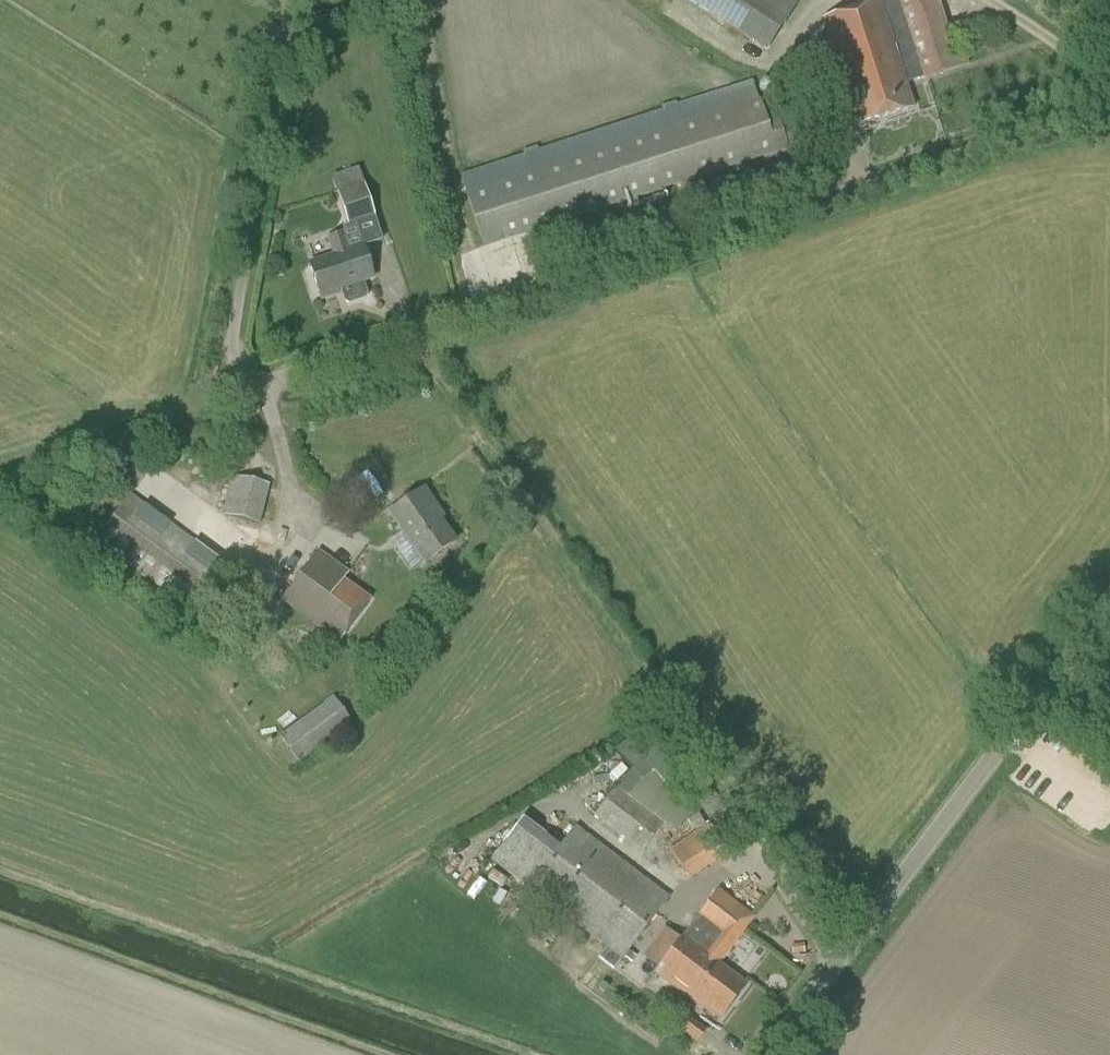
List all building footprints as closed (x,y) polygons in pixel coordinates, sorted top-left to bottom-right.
[(766,52),(800,0),(686,0),(766,52)] [(937,0),(883,0),(821,20),(856,127),(914,108),(906,84),(923,78),(923,80),(969,65),(965,52),(956,54),(937,0)] [(773,140),(759,98),(683,123),(682,117),(668,122),(669,127),(546,166),(545,162),(529,167),(530,172),(465,193),(483,249),(545,228),(548,238),(566,232),(564,222),(678,185),(682,193),(702,187),(699,179),(777,153),(777,152),(783,151),(782,149),(822,136),(817,115),(776,128),(779,138),(773,140)] [(348,225),(375,216),(359,167),(332,176),(348,225)] [(343,289),(348,305),(368,298),(363,282),(373,279),(357,229),(329,238),(334,255),(309,263),(321,301),(337,296),(335,291),(343,289)] [(260,524),(269,485),(230,476),(227,491),(218,490),(213,513),(260,524)] [(424,565),(455,543),(435,515),(439,511),(423,488),(388,513),(424,565)] [(194,616),(230,568),(130,494),(96,541),(194,616)] [(260,541),(263,527),(237,521),(234,535),(260,541)] [(338,644),(372,599),(344,579),(349,573),(317,549),(281,601),(338,644)] [(298,763),(352,724),(332,696),(278,735),(298,763)] [(641,851),(668,816),(660,810),(661,809),(622,779),(595,816),(641,851)] [(718,817),(711,806),(689,819),(697,832),(669,848),(689,879),(745,841),(727,812),(718,817)] [(560,849),(523,821),(493,860),(606,946),(598,958),(613,969),(621,957),(623,959),(668,898),(576,828),(560,849)] [(718,965),(754,917),(717,890),(654,973),(691,1000),(718,965)] [(745,986),(718,965),(691,1000),(691,1001),(693,998),(721,1018),(745,986)] [(690,1019),(681,1012),(673,1025),(681,1032),(696,1044),(706,1031),(691,1019),(690,1019)]
